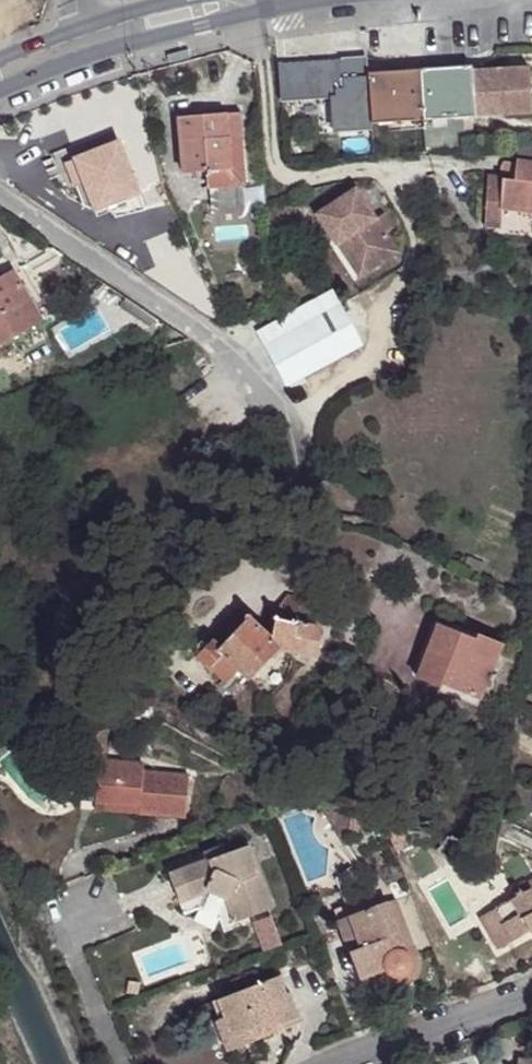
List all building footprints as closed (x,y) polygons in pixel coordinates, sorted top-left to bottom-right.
[(342,59),(342,64),(362,63),(363,76),(368,76),(368,73),(367,57),(342,59)] [(423,120),(419,69),(368,73),(368,76),(363,76),(362,63),(342,64),(342,59),(278,64),(281,102),(335,98),(338,132),(371,130),(371,124),(423,120)] [(425,152),(465,149),(464,134),(471,133),(470,117),(531,112),(529,66),(484,69),(484,65),(419,69),(423,120),(425,152)] [(244,185),(241,138),(230,139),(229,114),(179,118),(183,174),(208,172),(209,187),(244,185)] [(239,114),(229,114),(230,139),(241,138),(239,114)] [(144,209),(139,193),(119,142),(67,162),(85,208),(95,211),(110,210),(115,216),(137,211),(144,209)] [(531,214),(531,163),(516,161),(516,163),(505,161),(502,167),(500,178),(488,176),(485,228),(500,230),(502,211),(531,214)] [(376,219),(355,188),(317,215),(337,245),(346,239),(368,272),(398,252),(385,233),(376,219)] [(383,215),(376,219),(385,233),(392,229),(383,215)] [(359,278),(368,272),(346,239),(337,245),(359,278)] [(13,271),(0,279),(0,346),(42,321),(13,271)] [(302,376),(360,345),(331,291),(258,330),(287,384),(289,383),(293,390),(306,384),(302,376)] [(242,323),(254,319),(250,304),(238,307),(242,323)] [(483,564),(467,557),(463,568),(479,575),(483,564)] [(250,681),(278,649),(317,655),(319,627),(293,621),(296,592),(282,589),(262,627),(248,615),(217,649),(208,642),(194,658),(205,668),(207,665),(227,684),(239,671),(250,681)] [(208,642),(217,649),(248,615),(239,607),(208,641),(208,642)] [(480,699),(502,645),(477,635),(475,640),(438,625),(416,677),(440,687),(441,683),(480,699)] [(99,761),(105,762),(106,729),(84,738),(83,760),(99,761)] [(186,817),(189,776),(143,772),(143,764),(105,762),(99,761),(95,802),(140,806),(139,813),(186,817)] [(140,806),(95,802),(95,810),(139,813),(140,806)] [(345,846),(347,834),(351,815),(323,808),(345,846)] [(360,817),(351,815),(347,834),(356,836),(360,817)] [(204,854),(207,861),(228,853),(226,845),(204,854)] [(272,909),(248,846),(228,853),(207,861),(180,871),(191,898),(181,901),(185,913),(198,908),(221,919),(224,927),(272,909)] [(191,898),(180,871),(171,874),(181,901),(191,898)] [(503,897),(506,902),(496,908),(504,923),(502,924),(512,942),(531,931),(531,932),(531,880),(503,897)] [(394,899),(387,902),(406,953),(411,959),(412,963),(410,970),(406,975),(401,977),(393,977),(389,974),(386,970),(360,979),(364,992),(389,983),(397,986),(402,985),(410,982),(416,976),(420,968),(420,963),(419,956),(416,950),(413,948),(394,899)] [(406,953),(387,902),(348,916),(360,948),(350,952),(360,979),(386,970),(389,974),(393,977),(401,977),(406,975),(410,970),(412,963),(411,959),(406,953)] [(498,950),(512,942),(502,924),(504,923),(496,908),(479,918),(498,950)] [(360,948),(348,916),(338,920),(350,952),(360,948)] [(285,994),(278,976),(219,1000),(226,1018),(234,1038),(252,1031),(256,1042),(278,1033),(274,1023),(281,1020),(282,1023),(298,1017),(288,993),(285,994)] [(252,1031),(234,1038),(226,1018),(216,1021),(229,1052),(256,1042),(252,1031)]
